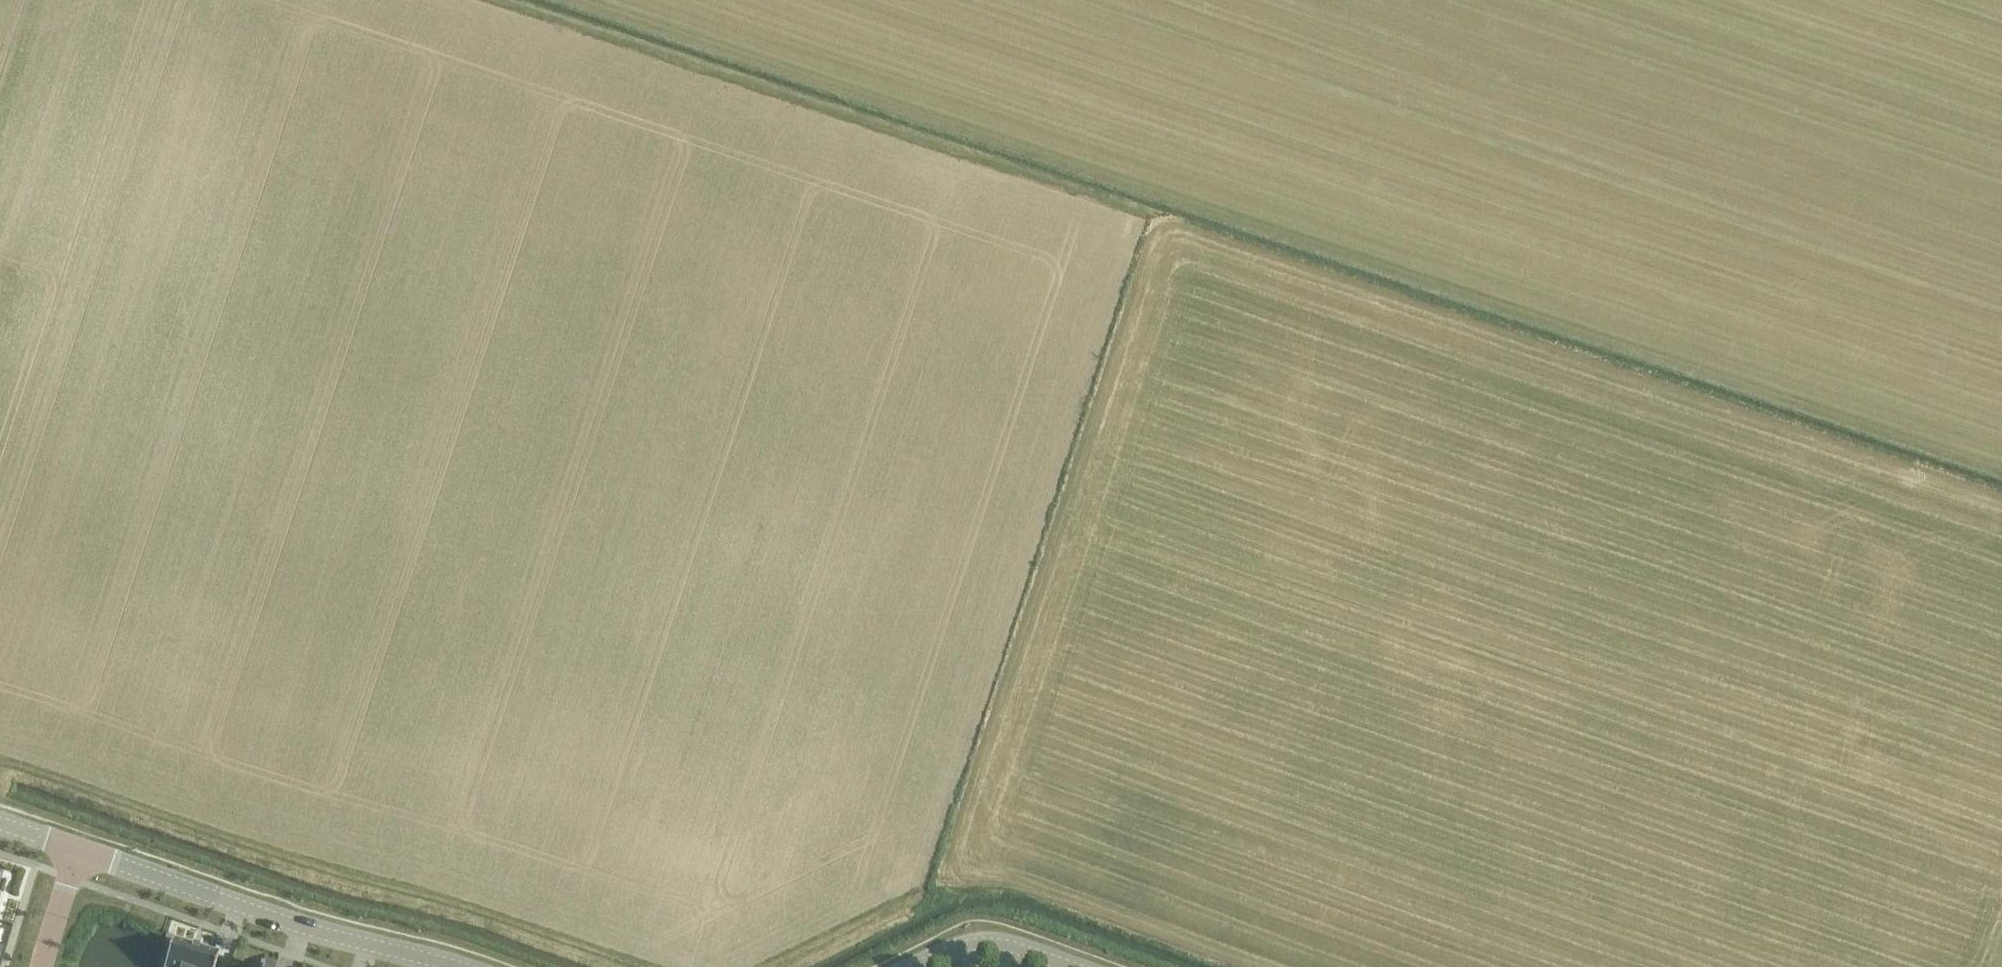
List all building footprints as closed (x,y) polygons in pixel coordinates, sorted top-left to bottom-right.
[(166,966),(215,966),(219,954),(174,940),(171,949),(166,966)]
